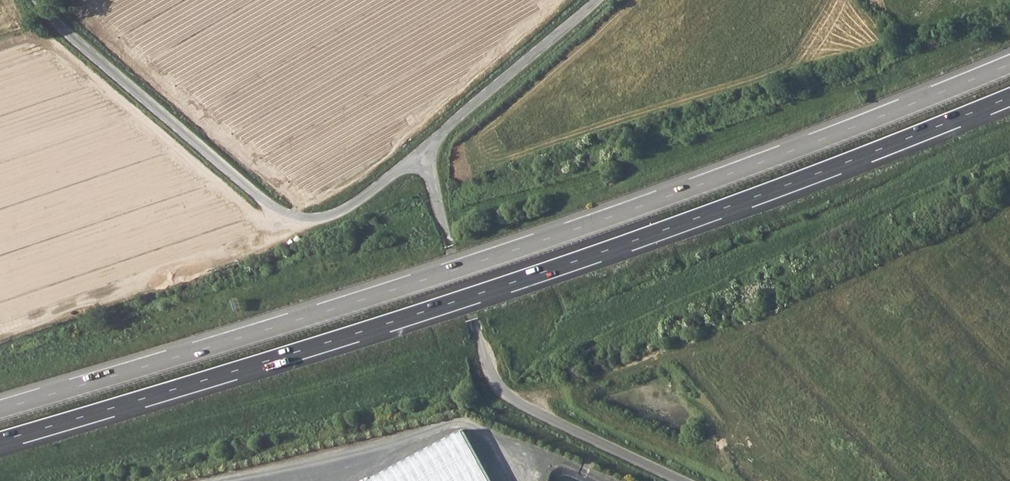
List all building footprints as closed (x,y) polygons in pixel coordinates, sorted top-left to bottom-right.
[(464,432),(373,480),(490,480),(464,432)]
